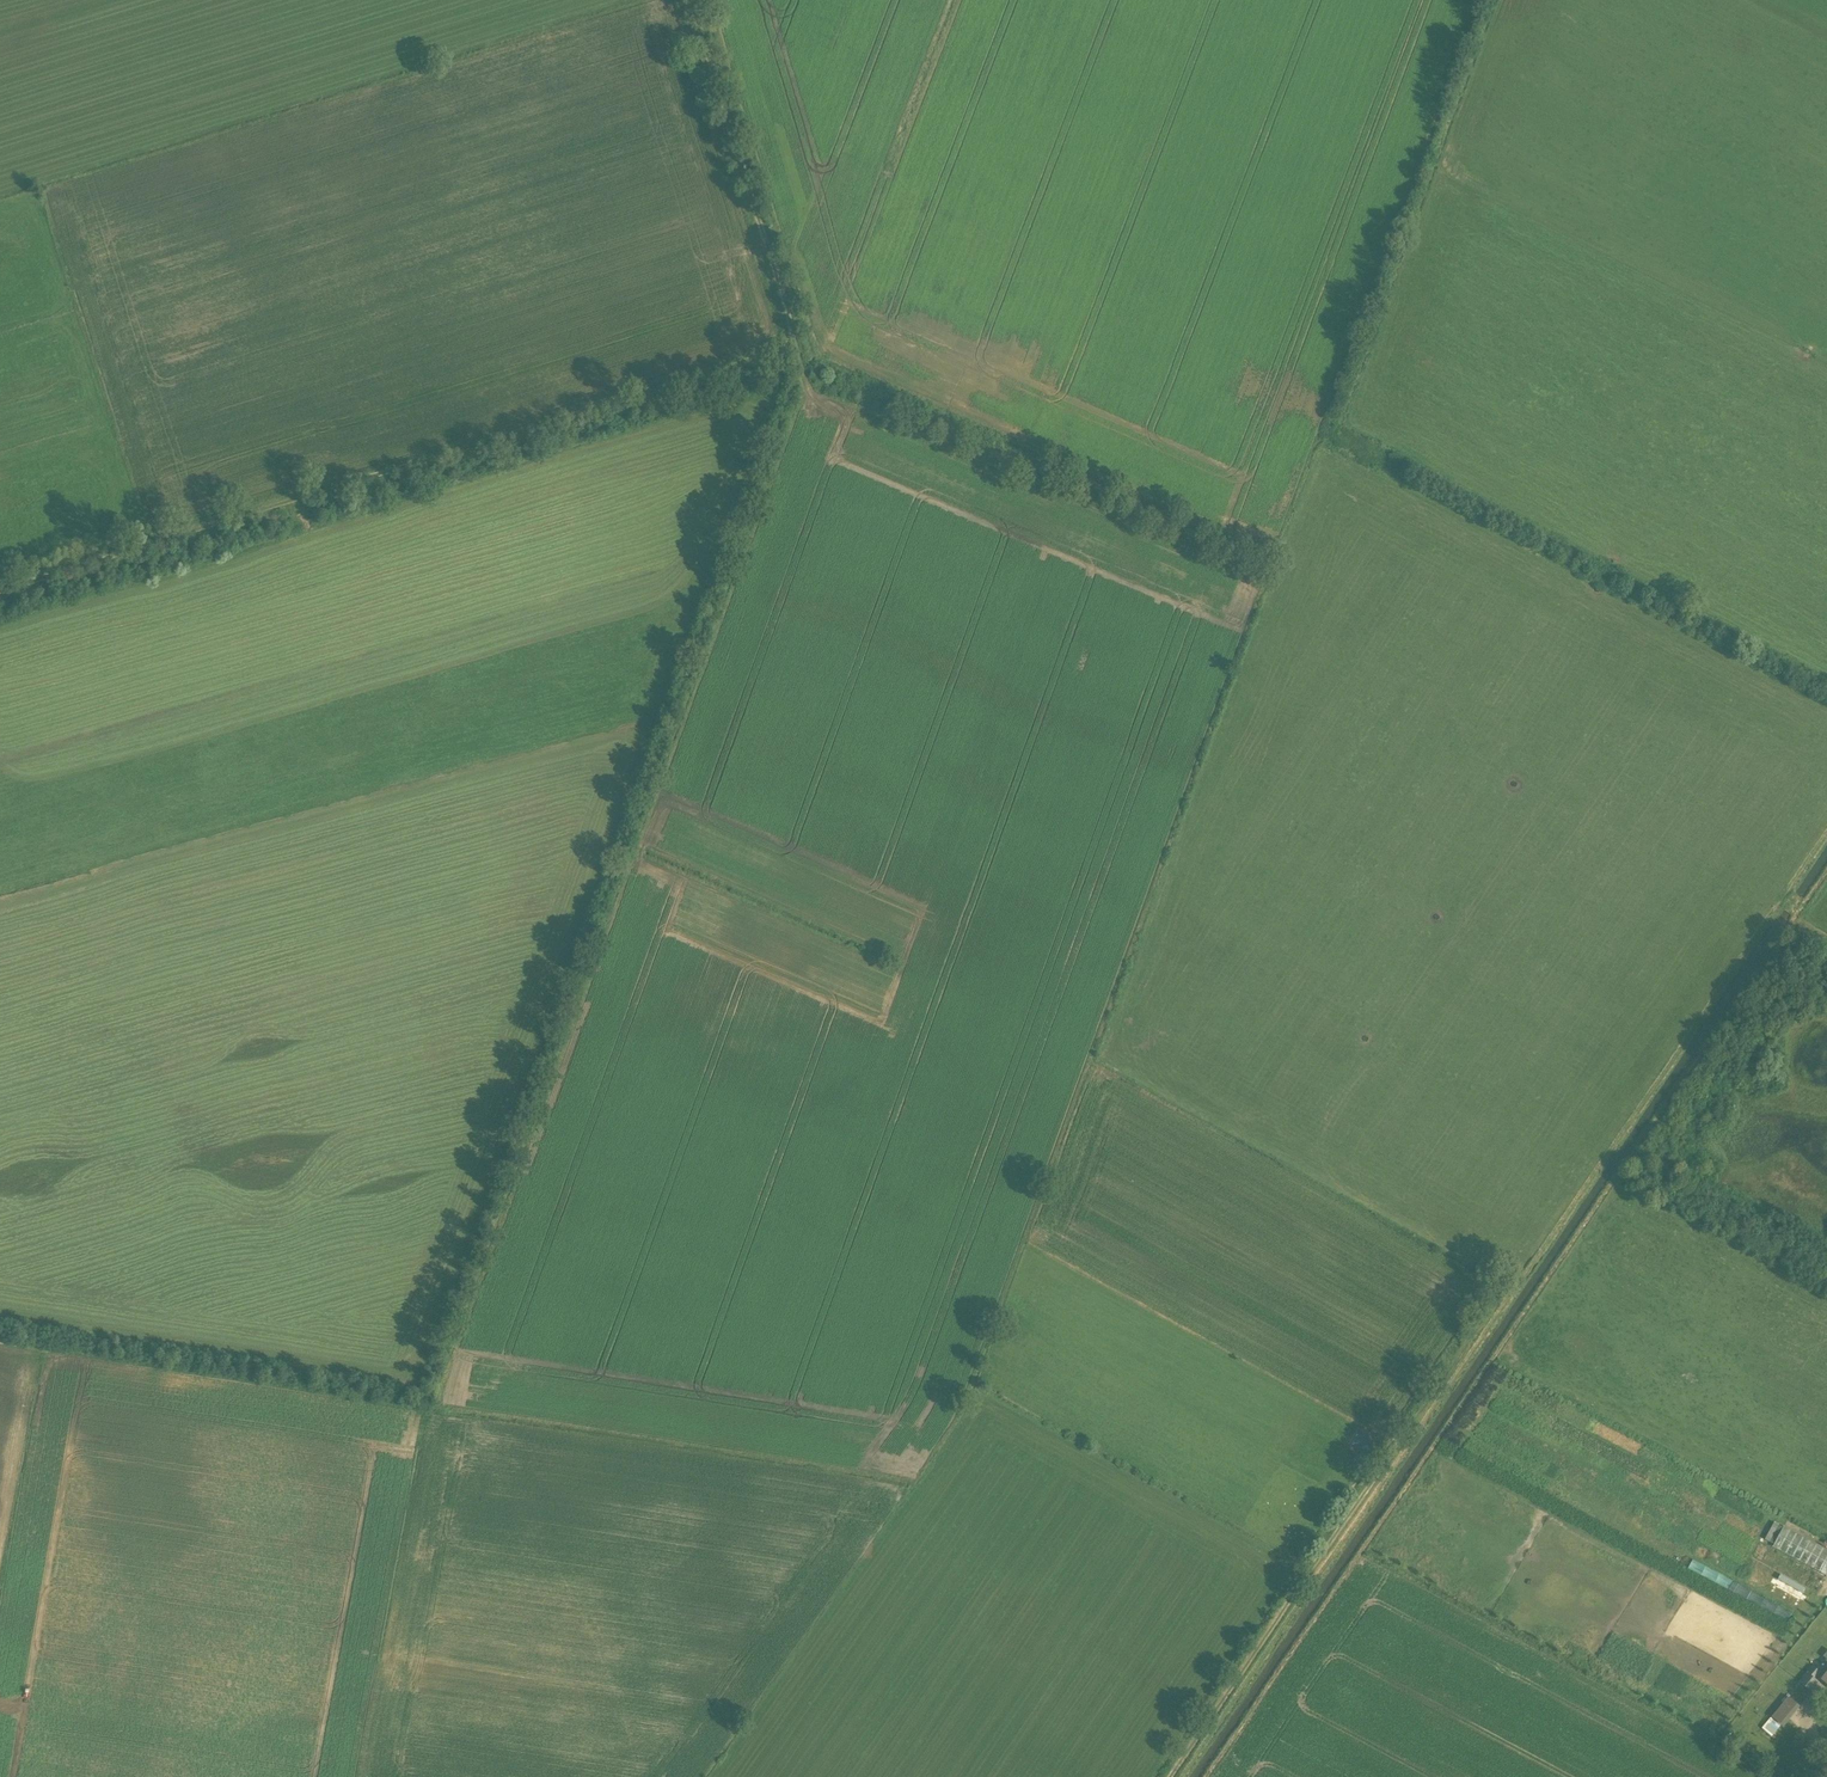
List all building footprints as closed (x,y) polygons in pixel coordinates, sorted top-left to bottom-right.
[(1774,1523),(1765,1540),(1774,1545),(1773,1547),(1826,1576),(1826,1575),(1826,1550),(1784,1527),(1783,1528),(1774,1523)] [(1693,1560),(1689,1569),(1790,1617),(1795,1608),(1693,1560)] [(1773,1591),(1800,1602),(1808,1584),(1781,1573),(1773,1591)] [(1811,1692),(1818,1682),(1813,1678),(1818,1672),(1811,1666),(1798,1682),(1811,1692)] [(1771,1736),(1781,1725),(1779,1723),(1786,1715),(1796,1703),(1788,1697),(1778,1709),(1771,1717),(1772,1717),(1762,1728),(1771,1736)]
